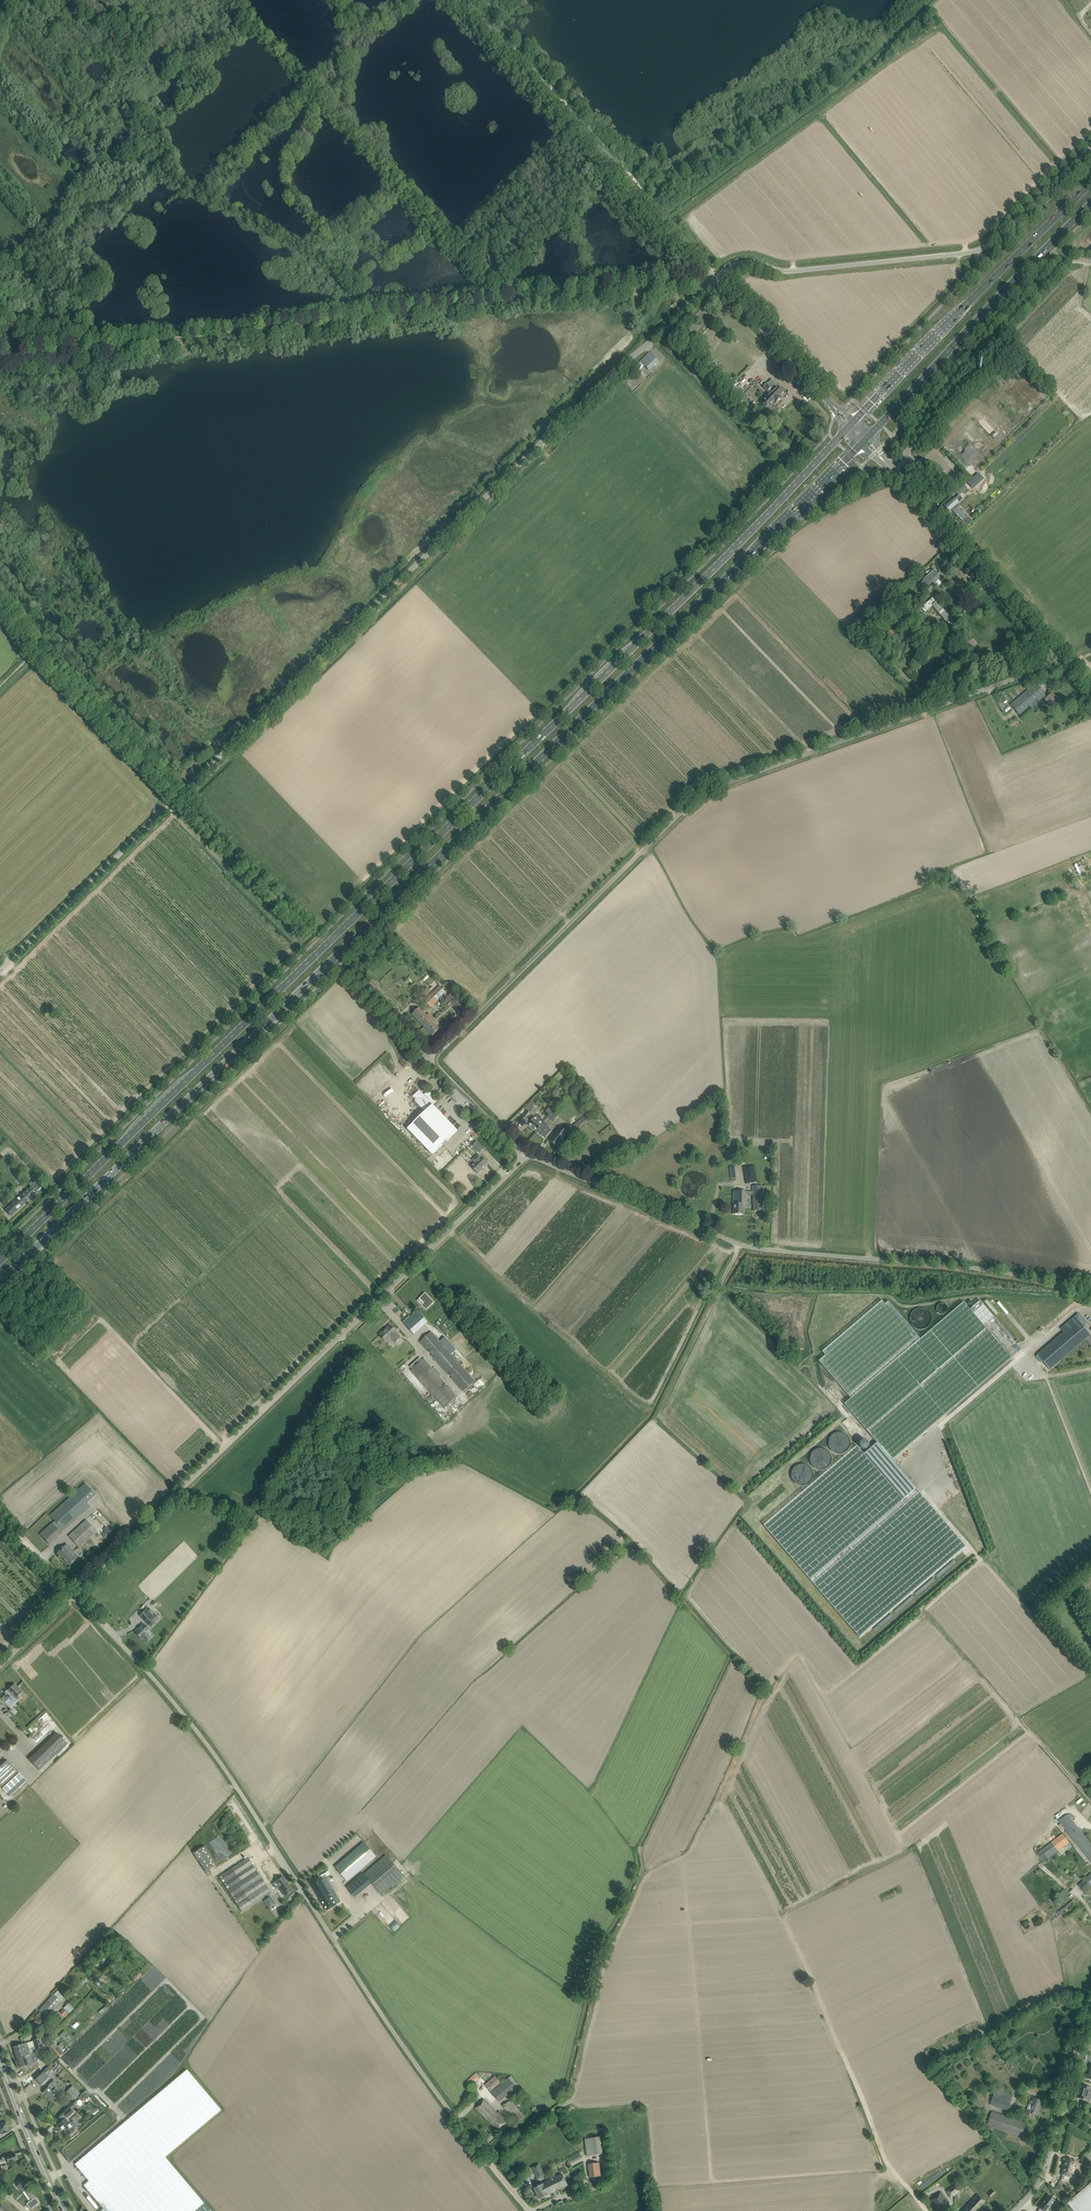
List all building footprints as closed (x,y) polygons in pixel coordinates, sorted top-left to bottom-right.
[(640,362),(648,371),(658,361),(650,353),(640,362)] [(771,363),(779,371),(784,367),(775,359),(771,363)] [(765,403),(764,404),(764,406),(765,407),(766,408),(767,408),(768,407),(769,406),(770,407),(774,403),(775,404),(781,398),(779,395),(783,391),(772,380),(764,388),(768,392),(770,390),(773,393),(765,401),(765,402),(765,403)] [(744,396),(741,399),(748,406),(751,403),(744,396)] [(982,477),(976,471),(966,481),(971,487),(982,477)] [(957,498),(967,488),(962,482),(951,492),(957,498)] [(955,499),(945,508),(949,512),(951,510),(953,512),(955,510),(959,506),(957,504),(963,499),(959,495),(955,499)] [(968,516),(962,521),(967,527),(973,522),(968,516)] [(923,580),(927,585),(930,588),(938,580),(939,581),(944,576),(940,572),(938,574),(933,569),(934,570),(923,580)] [(933,598),(928,601),(920,609),(921,608),(925,612),(932,605),(952,628),(956,624),(958,627),(949,616),(954,612),(952,613),(950,610),(946,613),(932,597),(933,598)] [(1010,705),(1014,709),(1020,716),(1043,697),(1055,711),(1062,705),(1052,694),(1047,698),(1045,696),(1046,695),(1036,683),(1010,705)] [(439,986),(424,1001),(431,1008),(446,993),(439,986)] [(447,998),(451,1002),(456,997),(452,993),(447,998)] [(456,997),(451,1002),(457,1007),(459,1009),(464,1015),(469,1010),(456,997)] [(420,1007),(416,1011),(412,1015),(426,1029),(433,1022),(435,1019),(431,1015),(429,1017),(420,1007)] [(433,1022),(426,1029),(432,1036),(439,1029),(433,1022)] [(376,1093),(371,1098),(382,1111),(388,1106),(383,1101),(391,1094),(383,1086),(376,1092),(376,1093)] [(408,1129),(432,1155),(457,1131),(432,1105),(437,1100),(428,1091),(424,1095),(419,1091),(413,1097),(416,1100),(415,1101),(426,1112),(408,1129)] [(528,1111),(524,1115),(521,1119),(527,1124),(530,1119),(531,1119),(528,1117),(531,1113),(530,1113),(535,1107),(534,1107),(536,1105),(531,1101),(527,1106),(530,1108),(528,1111)] [(548,1108),(543,1115),(549,1119),(554,1112),(548,1108)] [(554,1112),(549,1119),(553,1122),(558,1116),(554,1112)] [(535,1117),(532,1121),(528,1125),(537,1131),(545,1121),(538,1115),(536,1117),(535,1117)] [(585,1115),(572,1126),(576,1131),(589,1120),(585,1115)] [(545,1121),(537,1131),(545,1138),(551,1131),(543,1124),(545,1121)] [(560,1127),(553,1137),(549,1141),(557,1147),(568,1134),(560,1127)] [(483,1149),(477,1142),(473,1145),(480,1152),(483,1149)] [(471,1167),(474,1169),(477,1173),(488,1164),(481,1157),(478,1155),(473,1160),(476,1162),(471,1167)] [(757,1181),(754,1165),(743,1167),(746,1184),(757,1181)] [(31,1187),(21,1196),(26,1202),(36,1193),(37,1193),(37,1192),(38,1192),(37,1192),(41,1188),(35,1182),(32,1185),(31,1183),(29,1185),(31,1187)] [(762,1185),(752,1186),(753,1198),(754,1211),(762,1211),(762,1206),(761,1193),(763,1193),(762,1185)] [(734,1192),(734,1198),(733,1204),(734,1204),(734,1214),(743,1214),(744,1207),(745,1207),(745,1201),(746,1192),(734,1192)] [(26,1202),(21,1196),(10,1206),(6,1209),(12,1215),(26,1202)] [(425,1293),(420,1298),(424,1303),(422,1305),(426,1310),(434,1302),(425,1293)] [(825,1355),(819,1361),(851,1398),(844,1404),(877,1443),(892,1461),(945,1415),(1021,1349),(980,1301),(970,1309),(963,1302),(920,1338),(888,1301),(885,1304),(882,1300),(822,1351),(825,1355)] [(936,1308),(936,1309),(936,1310),(936,1311),(937,1311),(937,1312),(938,1312),(938,1313),(939,1313),(940,1314),(941,1314),(942,1314),(943,1314),(944,1314),(944,1313),(945,1313),(946,1312),(947,1311),(947,1310),(947,1309),(947,1308),(947,1307),(947,1306),(947,1305),(946,1305),(946,1304),(945,1304),(944,1303),(943,1303),(942,1303),(941,1303),(940,1303),(939,1303),(938,1304),(937,1305),(936,1306),(936,1307),(936,1308)] [(910,1316),(910,1319),(910,1321),(911,1324),(913,1326),(915,1328),(918,1329),(921,1330),(924,1329),(926,1328),(928,1327),(930,1324),(931,1322),(931,1319),(931,1316),(930,1313),(928,1311),(926,1309),(924,1308),(921,1308),(918,1308),(915,1309),(913,1311),(911,1314),(910,1316)] [(403,1322),(413,1334),(427,1322),(417,1310),(403,1322)] [(1037,1355),(1041,1359),(1050,1370),(1085,1340),(1090,1346),(1090,1347),(1090,1338),(1090,1336),(1090,1335),(1083,1326),(1087,1323),(1078,1314),(1061,1329),(1064,1332),(1037,1355)] [(395,1342),(400,1337),(396,1333),(396,1332),(390,1325),(379,1335),(386,1342),(391,1338),(395,1342)] [(420,1342),(428,1352),(429,1351),(432,1354),(431,1355),(449,1375),(449,1374),(452,1377),(451,1378),(463,1391),(475,1381),(450,1354),(440,1341),(431,1332),(420,1342)] [(440,1341),(450,1354),(453,1351),(442,1339),(440,1341)] [(420,1357),(410,1366),(412,1369),(422,1360),(420,1357)] [(411,1370),(415,1374),(444,1408),(457,1397),(424,1359),(422,1360),(412,1369),(411,1370)] [(849,1450),(849,1433),(832,1433),(832,1449),(849,1450)] [(857,1446),(764,1525),(860,1638),(966,1547),(902,1472),(892,1461),(877,1443),(873,1446),(864,1454),(857,1446)] [(826,1470),(832,1453),(816,1447),(811,1462),(818,1464),(816,1467),(826,1470)] [(811,1482),(811,1465),(794,1465),(794,1481),(811,1482)] [(55,1521),(52,1523),(61,1533),(90,1506),(87,1504),(96,1495),(85,1483),(76,1491),(63,1503),(50,1516),(55,1521)] [(79,1548),(97,1532),(86,1520),(69,1536),(79,1548)] [(61,1533),(52,1523),(40,1535),(50,1545),(62,1534),(61,1533)] [(112,1525),(101,1535),(105,1539),(115,1529),(112,1525)] [(67,1544),(57,1553),(69,1566),(79,1557),(67,1544)] [(150,1627),(159,1619),(148,1608),(140,1616),(150,1627)] [(143,1624),(141,1626),(137,1629),(139,1631),(136,1634),(141,1640),(142,1639),(143,1640),(146,1643),(151,1638),(146,1633),(149,1630),(143,1624)] [(0,1698),(5,1703),(5,1702),(10,1698),(14,1702),(17,1700),(16,1699),(22,1692),(15,1684),(8,1691),(9,1692),(7,1693),(2,1699),(1,1698),(0,1698)] [(57,1733),(29,1760),(39,1770),(67,1744),(57,1733)] [(7,1793),(23,1778),(6,1759),(4,1761),(0,1756),(0,1786),(7,1793)] [(1063,1818),(1059,1821),(1090,1861),(1090,1844),(1068,1814),(1063,1818)] [(1037,1853),(1044,1862),(1069,1842),(1062,1834),(1037,1853)] [(364,1844),(335,1868),(347,1882),(376,1858),(364,1844)] [(204,1846),(193,1853),(205,1872),(217,1865),(204,1846)] [(386,1855),(363,1874),(372,1883),(382,1895),(404,1876),(386,1855)] [(248,1858),(219,1877),(242,1912),(255,1904),(256,1906),(259,1903),(258,1902),(271,1893),(248,1858)] [(1078,1886),(1084,1892),(1090,1886),(1090,1874),(1078,1886)] [(276,1888),(278,1886),(285,1896),(293,1891),(283,1876),(272,1884),(276,1888)] [(335,1892),(326,1878),(322,1880),(319,1876),(309,1882),(327,1911),(336,1905),(332,1898),(335,1896),(334,1894),(335,1894),(335,1893),(335,1892)] [(270,1897),(264,1901),(269,1908),(275,1904),(270,1897)] [(1075,1899),(1058,1913),(1059,1915),(1065,1910),(1067,1912),(1069,1910),(1067,1909),(1077,1901),(1075,1899)] [(95,1983),(98,1986),(107,1977),(104,1974),(95,1983)] [(58,1992),(40,2011),(31,2021),(32,2022),(27,2025),(30,2031),(40,2026),(62,2002),(61,2001),(64,1997),(58,1992)] [(59,2013),(65,2018),(69,2014),(63,2009),(59,2013)] [(69,2044),(74,2039),(64,2030),(59,2036),(69,2044)] [(44,2038),(34,2041),(36,2047),(37,2050),(47,2047),(44,2038)] [(36,2047),(34,2041),(27,2043),(18,2045),(13,2047),(17,2059),(22,2057),(21,2054),(23,2053),(22,2051),(28,2049),(29,2049),(36,2047)] [(50,2046),(59,2057),(63,2054),(61,2051),(57,2046),(54,2043),(50,2046)] [(61,2043),(57,2046),(61,2051),(65,2048),(61,2043)] [(29,2051),(29,2049),(28,2049),(22,2051),(23,2053),(21,2054),(22,2057),(17,2059),(20,2068),(27,2065),(32,2063),(31,2059),(34,2058),(32,2053),(30,2054),(29,2051)] [(221,2110),(187,2070),(120,2126),(75,2164),(89,2181),(84,2185),(95,2199),(103,2208),(165,2157),(221,2110)] [(42,2072),(39,2076),(35,2079),(41,2086),(45,2082),(48,2079),(42,2072)] [(476,2072),(466,2082),(471,2086),(478,2078),(476,2077),(478,2075),(476,2072)] [(501,2082),(495,2076),(485,2085),(490,2091),(501,2082)] [(518,2084),(511,2076),(491,2092),(499,2102),(516,2088),(515,2087),(518,2084)] [(47,2089),(43,2093),(51,2102),(55,2098),(57,2096),(60,2093),(55,2088),(51,2083),(48,2086),(49,2087),(47,2089)] [(1087,2087),(1082,2085),(1078,2098),(1087,2101),(1090,2093),(1090,2088),(1087,2087)] [(80,2094),(72,2086),(66,2093),(73,2100),(80,2094)] [(995,2089),(990,2105),(1007,2111),(1013,2095),(995,2089)] [(484,2098),(479,2104),(475,2108),(481,2114),(481,2113),(498,2130),(502,2126),(507,2121),(504,2118),(505,2117),(499,2111),(498,2112),(484,2098)] [(1025,2115),(1026,2115),(1031,2117),(1032,2114),(1033,2114),(1037,2115),(1042,2101),(1033,2098),(1032,2101),(1030,2101),(1025,2115)] [(520,2122),(525,2118),(510,2100),(502,2107),(509,2115),(512,2112),(520,2122)] [(89,2103),(86,2106),(91,2112),(94,2110),(89,2103)] [(70,2108),(64,2114),(67,2118),(74,2112),(70,2108)] [(987,2125),(1016,2135),(1021,2137),(1026,2123),(991,2112),(987,2125)] [(72,2132),(75,2130),(65,2118),(58,2124),(61,2128),(68,2135),(72,2132)] [(8,2132),(6,2123),(0,2124),(0,2134),(8,2132)] [(600,2137),(585,2139),(587,2156),(602,2154),(600,2137)] [(15,2154),(0,2158),(0,2162),(7,2160),(8,2162),(17,2160),(15,2154)] [(100,2210),(196,2210),(204,2204),(165,2157),(103,2208),(100,2210)] [(1071,2177),(1075,2160),(1066,2158),(1062,2175),(1071,2177)] [(599,2163),(588,2164),(590,2178),(600,2177),(599,2163)] [(539,2164),(532,2168),(537,2179),(544,2175),(539,2164)] [(562,2174),(547,2182),(552,2193),(568,2185),(562,2174)] [(23,2182),(17,2186),(29,2202),(26,2204),(30,2209),(33,2207),(33,2208),(39,2203),(23,2182)] [(547,2182),(539,2186),(534,2188),(540,2199),(552,2193),(547,2182)] [(1067,2203),(1073,2210),(1090,2210),(1090,2183),(1067,2203)] [(945,2191),(951,2198),(961,2191),(955,2184),(945,2191)] [(1054,2189),(1060,2196),(1066,2192),(1060,2184),(1054,2189)] [(952,2208),(941,2194),(931,2200),(939,2210),(948,2210),(952,2208)] [(985,2202),(979,2195),(963,2210),(976,2210),(985,2202)] [(1048,2209),(1049,2209),(1052,2205),(1052,2204),(1055,2200),(1049,2195),(1039,2208),(1043,2210),(1046,2210),(1048,2209)]
